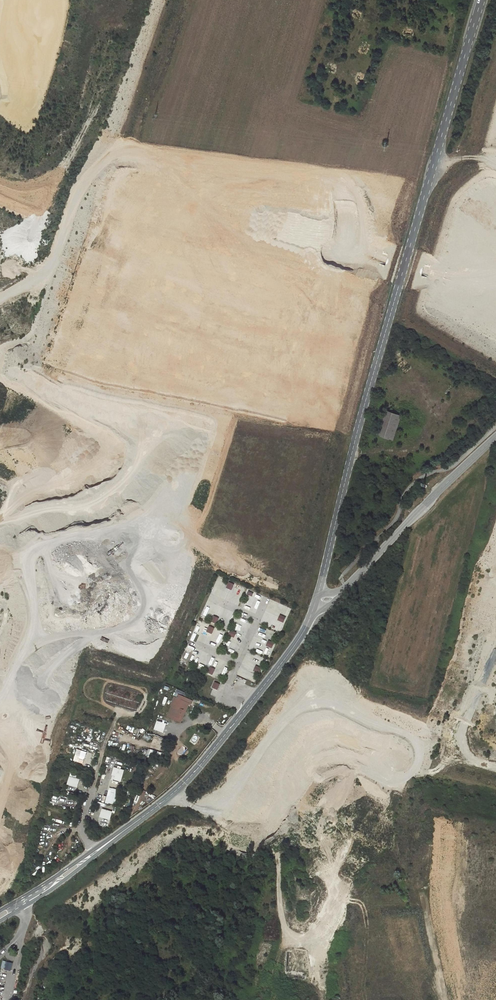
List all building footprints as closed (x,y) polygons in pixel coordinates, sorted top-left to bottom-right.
[(401,416),(384,410),(376,434),(393,440),(401,416)] [(214,588),(221,592),(224,586),(217,582),(214,588)] [(211,597),(219,600),(222,593),(214,590),(211,597)] [(269,605),(265,610),(276,618),(280,613),(269,605)] [(280,608),(278,613),(286,616),(288,611),(280,608)] [(269,614),(265,622),(272,626),(276,617),(269,614)] [(203,627),(198,625),(193,637),(197,639),(203,627)] [(265,629),(262,636),(269,639),(272,632),(265,629)] [(203,642),(210,645),(213,637),(206,634),(203,642)] [(235,682),(243,686),(246,680),(237,676),(235,682)] [(192,701),(177,695),(176,697),(173,696),(170,703),(172,704),(168,713),(181,718),(184,710),(186,711),(190,704),(191,704),(192,701)] [(182,722),(186,711),(184,710),(181,718),(168,713),(167,715),(182,722)] [(164,736),(167,726),(155,722),(152,733),(164,736)] [(147,748),(145,755),(162,759),(163,752),(147,748)] [(124,769),(114,766),(113,772),(117,773),(116,775),(115,778),(121,780),(124,769)] [(73,782),(78,784),(80,778),(70,776),(68,783),(72,784),(73,782)] [(120,790),(110,787),(106,802),(116,805),(120,790)] [(113,811),(103,808),(101,813),(107,815),(106,817),(110,818),(113,811)] [(2,969),(12,971),(13,963),(4,961),(2,969)]
